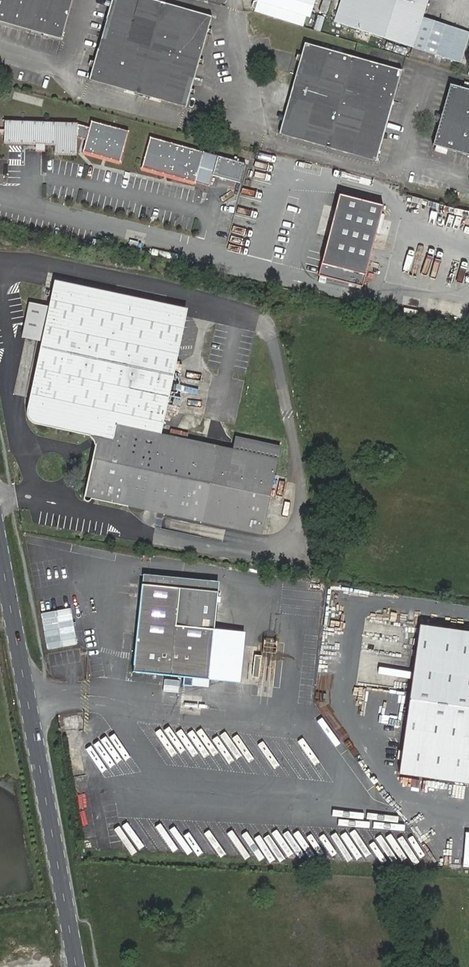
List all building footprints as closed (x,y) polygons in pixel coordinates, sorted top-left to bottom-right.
[(71,0),(0,0),(0,23),(60,40),(71,0)] [(188,107),(213,17),(155,0),(113,0),(89,80),(188,107)] [(306,17),(311,0),(258,0),(257,2),(306,17)] [(335,23),(414,48),(461,63),(468,37),(468,32),(446,24),(444,29),(422,21),(428,0),(342,0),(335,23)] [(303,25),(306,17),(257,2),(254,11),(303,25)] [(301,43),(276,134),(373,161),(399,71),(301,43)] [(421,175),(468,189),(468,92),(447,85),(421,175)] [(121,159),(129,128),(92,118),(89,129),(78,126),(78,135),(87,137),(84,149),(121,159)] [(6,146),(57,145),(57,154),(78,153),(78,135),(78,126),(78,121),(5,123),(6,133),(0,133),(0,136),(6,136),(6,146)] [(196,178),(204,147),(151,134),(143,164),(196,178)] [(211,182),(218,151),(204,147),(196,178),(211,182)] [(368,278),(389,197),(345,186),(324,267),(368,278)] [(204,274),(210,275),(213,261),(207,260),(204,274)] [(135,296),(56,278),(54,287),(133,304),(135,296)] [(34,382),(167,407),(186,316),(133,304),(54,287),(51,305),(31,300),(25,329),(44,333),(34,382)] [(43,339),(44,333),(25,329),(23,335),(43,339)] [(161,434),(167,407),(34,382),(25,419),(26,422),(28,425),(30,428),(34,430),(96,443),(84,500),(91,502),(92,498),(261,533),(281,446),(238,437),(235,450),(189,440),(172,437),(161,434)] [(174,428),(172,437),(189,440),(190,431),(174,428)] [(212,664),(215,629),(219,592),(144,584),(134,678),(146,680),(147,673),(182,676),(182,681),(191,682),(191,677),(210,679),(212,664)] [(423,624),(402,772),(468,782),(468,631),(423,624)] [(221,630),(215,629),(212,664),(218,664),(221,630)]
